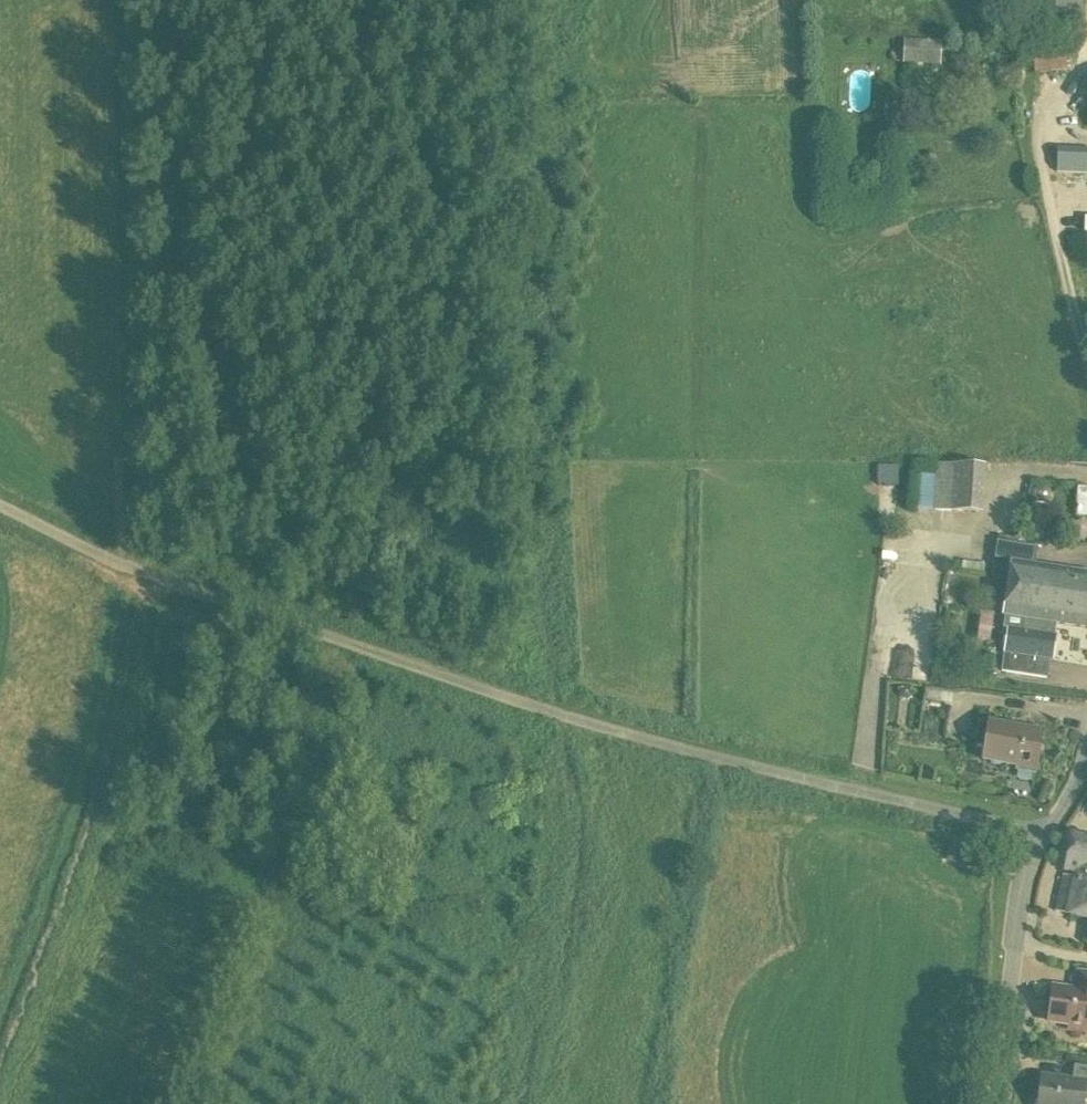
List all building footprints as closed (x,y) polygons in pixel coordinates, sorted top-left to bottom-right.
[(909,44),(908,63),(944,65),(944,46),(909,44)] [(1034,73),(1066,71),(1064,44),(1032,46),(1034,73)] [(859,118),(881,117),(880,75),(858,76),(859,118)] [(979,514),(982,468),(955,467),(955,465),(935,464),(933,511),(952,512),(979,514)] [(1049,489),(1038,487),(1032,491),(1031,497),(1035,502),(1046,504),(1052,500),(1052,494),(1049,489)] [(1077,487),(1077,502),(1086,503),(1086,488),(1077,487)] [(1018,545),(997,542),(995,559),(1015,561),(1018,545)] [(1056,601),(1057,601),(1051,600),(1052,595),(1035,592),(1036,587),(1026,585),(1026,581),(1019,579),(1019,578),(1010,577),(1004,616),(1023,619),(1021,629),(1007,627),(1002,653),(1053,661),(1057,636),(1055,636),(1057,624),(1086,629),(1086,606),(1056,601)] [(1036,773),(1042,732),(989,724),(983,762),(1017,767),(1016,770),(1036,773)] [(1072,837),(1055,912),(1086,919),(1086,840),(1072,837)] [(1054,985),(1049,1020),(1070,1023),(1069,1028),(1086,1031),(1086,990),(1054,985)] [(1085,1082),(1085,1080),(1041,1074),(1037,1103),(1082,1103),(1082,1101),(1086,1101),(1086,1083),(1085,1082)]
